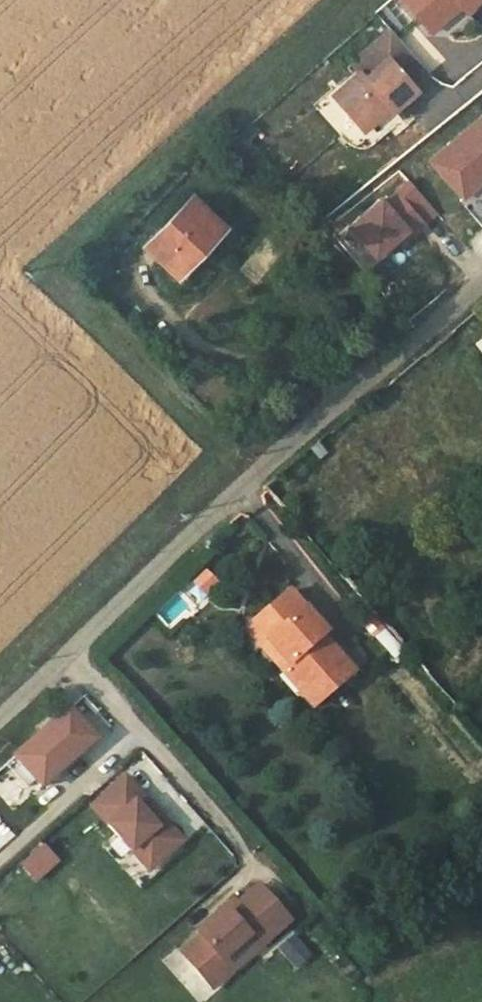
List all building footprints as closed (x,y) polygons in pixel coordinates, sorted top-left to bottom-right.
[(423,23),(449,0),(403,0),(423,23)] [(423,23),(430,31),(460,5),(456,0),(449,0),(423,23)] [(460,5),(465,11),(478,0),(456,0),(460,5)] [(465,11),(469,15),(481,4),(481,0),(478,0),(465,11)] [(390,29),(351,63),(359,72),(383,51),(414,86),(429,73),(390,29)] [(332,96),(361,128),(362,127),(388,104),(391,108),(393,111),(417,89),(414,86),(383,51),(359,72),(332,96)] [(388,104),(362,127),(365,131),(391,108),(388,104)] [(430,160),(463,198),(481,181),(481,115),(430,160)] [(408,179),(383,201),(380,197),(347,226),(374,256),(395,237),(405,228),(409,233),(435,211),(408,179)] [(144,245),(177,276),(224,227),(192,196),(144,245)] [(405,228),(395,237),(400,242),(409,233),(405,228)] [(246,257),(266,273),(287,247),(267,231),(246,257)] [(205,571),(195,581),(208,594),(218,584),(205,571)] [(290,591),(252,623),(270,644),(263,650),(262,651),(279,672),(281,670),(312,706),(353,671),(322,636),(326,633),(290,591)] [(374,618),(364,626),(394,659),(403,650),(374,618)] [(252,623),(245,629),(263,650),(270,644),(252,623)] [(101,736),(74,706),(20,753),(46,783),(101,736)] [(46,783),(20,753),(9,763),(35,793),(46,783)] [(129,849),(136,842),(153,862),(180,839),(124,775),(90,804),(129,849)] [(136,842),(129,849),(146,869),(153,862),(136,842)] [(251,898),(282,933),(294,922),(263,888),(251,898)] [(205,938),(211,946),(193,962),(213,984),(232,968),(226,962),(253,938),(263,949),(282,933),(251,898),(242,906),(205,938)] [(205,938),(242,906),(238,900),(200,933),(205,938)] [(295,932),(278,948),(297,969),(314,953),(295,932)] [(211,946),(205,938),(186,955),(193,962),(211,946)] [(232,968),(213,984),(217,990),(263,949),(253,938),(226,962),(232,968)]
